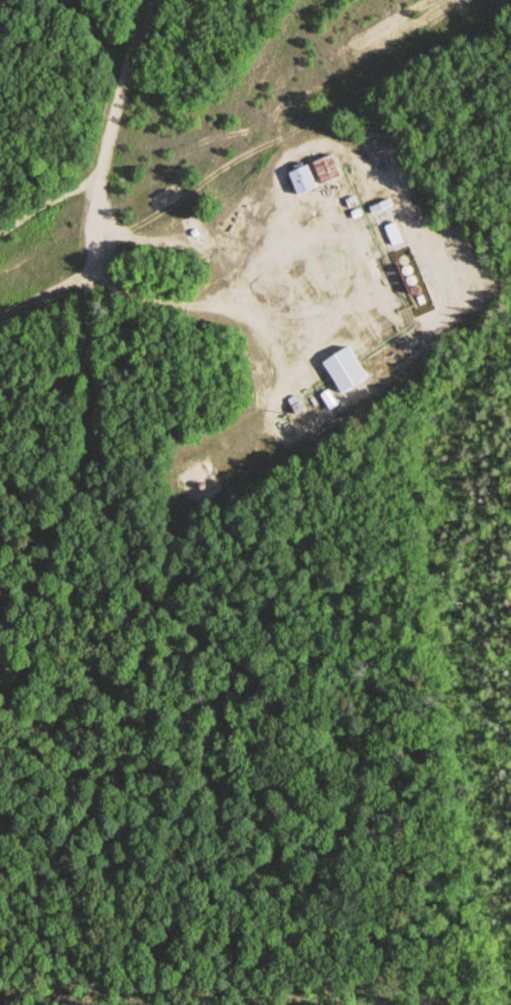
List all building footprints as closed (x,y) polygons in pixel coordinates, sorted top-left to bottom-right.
[(319,184),(338,176),(329,153),(310,161),(319,184)] [(384,159),(387,165),(379,169),(376,163),(384,159)] [(307,162),(316,184),(298,192),(288,170),(307,162)] [(343,199),(347,207),(356,203),(353,195),(343,199)] [(367,206),(370,214),(392,205),(389,197),(367,206)] [(358,207),(362,215),(353,219),(349,211),(358,207)] [(382,225),(391,244),(401,240),(392,221),(382,225)] [(404,344),(408,351),(416,346),(411,339),(404,344)] [(322,361),(342,393),(368,376),(345,346),(322,361)] [(294,394),(302,409),(293,413),(286,399),(294,394)]
